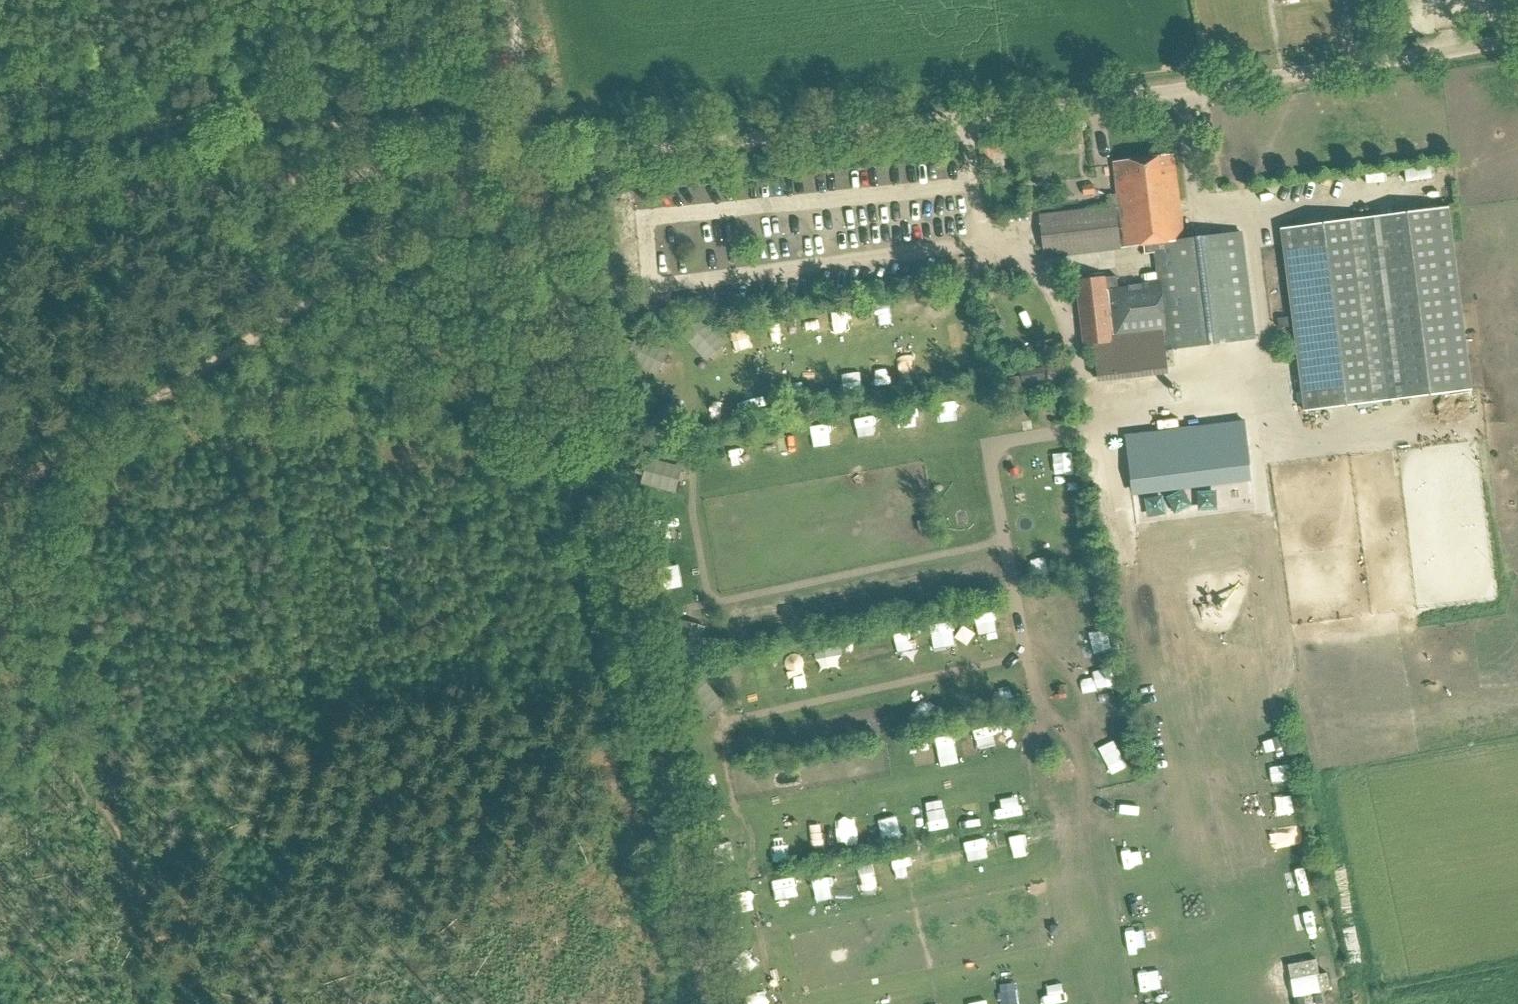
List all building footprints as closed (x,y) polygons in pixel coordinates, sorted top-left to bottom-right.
[(1108,194),(1109,206),(1109,208),(1039,217),(1044,258),(1144,246),(1145,255),(1156,254),(1159,283),(1127,287),(1128,289),(1118,290),(1118,288),(1080,293),(1086,345),(1087,345),(1087,353),(1094,352),(1097,377),(1168,369),(1165,347),(1164,334),(1166,334),(1168,347),(1254,337),(1242,232),(1184,239),(1174,155),(1114,162),(1118,193),(1108,194)] [(1281,229),(1304,412),(1471,390),(1448,208),(1281,229)] [(1021,372),(1023,383),(1042,380),(1040,369),(1021,372)] [(1008,379),(1011,398),(1022,396),(1019,377),(1008,379)] [(1055,400),(1057,412),(1075,409),(1074,397),(1055,400)] [(1244,421),(1125,436),(1131,481),(1175,476),(1176,484),(1206,480),(1205,472),(1249,466),(1244,421)] [(670,550),(686,547),(684,536),(668,539),(670,550)] [(669,597),(694,594),(693,583),(668,586),(669,597)] [(888,622),(890,594),(871,592),(869,620),(888,622)] [(843,634),(844,603),(823,602),(822,634),(843,634)] [(776,641),(798,642),(798,612),(776,611),(776,641)] [(966,635),(982,664),(992,659),(977,629),(966,635)] [(981,633),(993,657),(1002,653),(990,629),(981,633)] [(694,667),(703,636),(692,633),(683,664),(694,667)] [(942,635),(921,647),(937,674),(957,662),(942,635)] [(889,683),(910,673),(896,644),(875,655),(889,683)] [(826,665),(844,695),(865,682),(847,652),(826,665)] [(781,670),(792,701),(814,694),(803,662),(781,670)] [(735,683),(748,711),(768,701),(755,673),(735,683)] [(1139,676),(1142,690),(1156,687),(1153,673),(1139,676)] [(685,699),(710,725),(724,712),(698,686),(685,699)] [(1316,959),(1288,965),(1291,980),(1316,975),(1319,992),(1294,997),(1296,1003),(1325,1003),(1322,991),(1330,990),(1327,973),(1319,975),(1316,959)]
